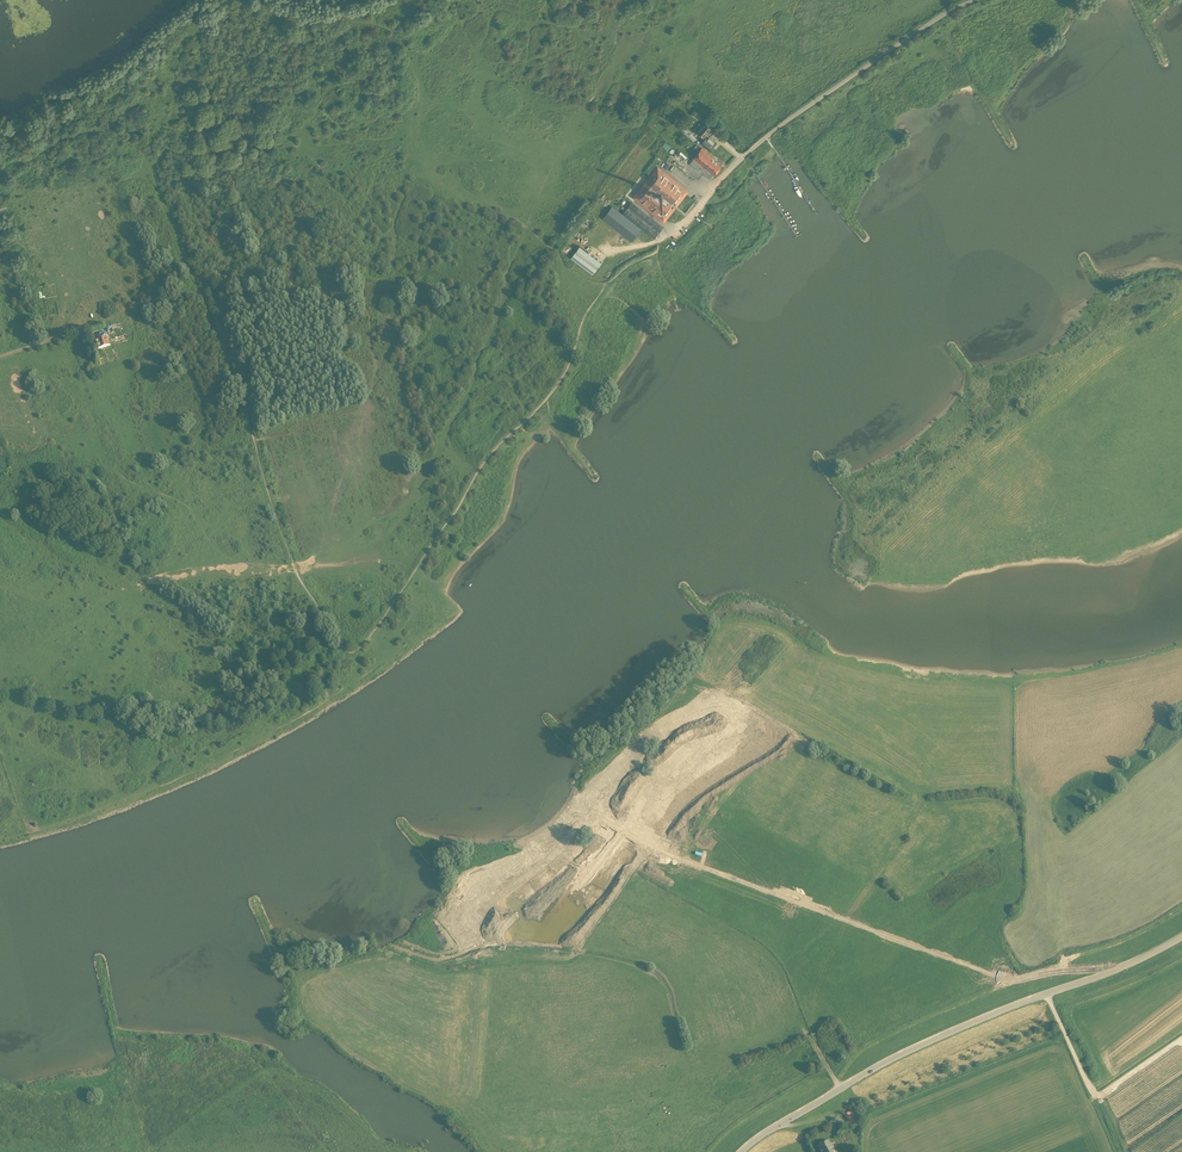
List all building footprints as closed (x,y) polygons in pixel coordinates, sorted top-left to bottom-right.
[(705,122),(697,131),(703,137),(711,128),(705,122)] [(714,146),(707,140),(705,138),(700,143),(709,151),(714,146)] [(667,150),(671,146),(665,142),(662,145),(667,150)] [(701,147),(693,159),(702,166),(703,165),(714,173),(721,165),(710,156),(711,155),(701,147)] [(662,216),(673,202),(683,189),(658,170),(637,196),(662,216)] [(663,226),(632,202),(623,213),(654,238),(663,226)] [(632,240),(640,229),(612,206),(603,217),(632,240)] [(562,248),(566,252),(571,247),(566,243),(562,248)] [(580,246),(571,257),(592,273),(601,262),(580,246)] [(117,327),(117,328),(117,329),(117,330),(117,331),(117,332),(118,332),(118,333),(118,334),(119,334),(119,335),(120,336),(121,336),(121,337),(122,337),(123,337),(124,337),(125,336),(125,335),(126,335),(126,334),(126,333),(126,332),(126,331),(126,330),(125,330),(125,329),(125,328),(124,328),(124,327),(124,326),(124,325),(123,324),(122,324),(122,323),(121,323),(120,323),(119,323),(119,324),(118,324),(117,325),(117,326),(117,327)] [(92,338),(92,339),(92,340),(92,341),(93,342),(93,343),(93,344),(93,345),(93,346),(94,347),(94,348),(95,348),(96,349),(97,349),(98,349),(99,349),(100,349),(101,349),(101,348),(102,348),(103,347),(104,347),(105,348),(106,348),(107,348),(108,347),(109,347),(110,347),(110,346),(111,346),(112,345),(113,344),(113,343),(114,342),(114,341),(114,340),(114,339),(114,338),(114,337),(113,336),(113,335),(112,334),(111,334),(111,333),(110,332),(109,332),(108,332),(107,331),(106,331),(105,331),(104,332),(103,332),(102,332),(102,333),(101,333),(100,334),(99,335),(98,335),(98,334),(97,334),(96,334),(95,334),(94,335),(93,335),(93,336),(92,337),(92,338)] [(845,1115),(846,1117),(850,1125),(857,1121),(852,1112),(845,1115)] [(820,1151),(835,1151),(828,1140),(817,1146),(820,1151)]
